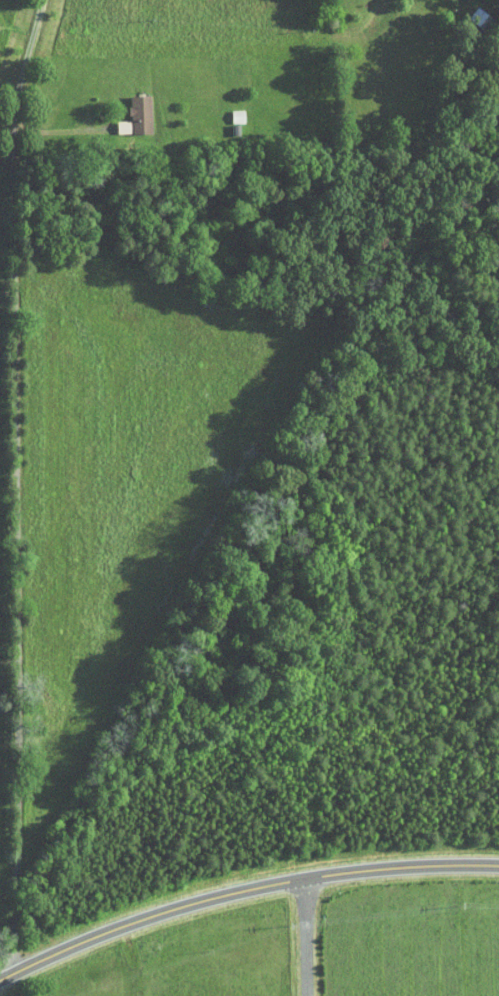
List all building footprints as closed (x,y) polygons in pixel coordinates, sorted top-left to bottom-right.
[(119,89),(121,128),(143,127),(141,89),(119,89)] [(234,116),(234,103),(221,104),(221,116),(234,116)]
